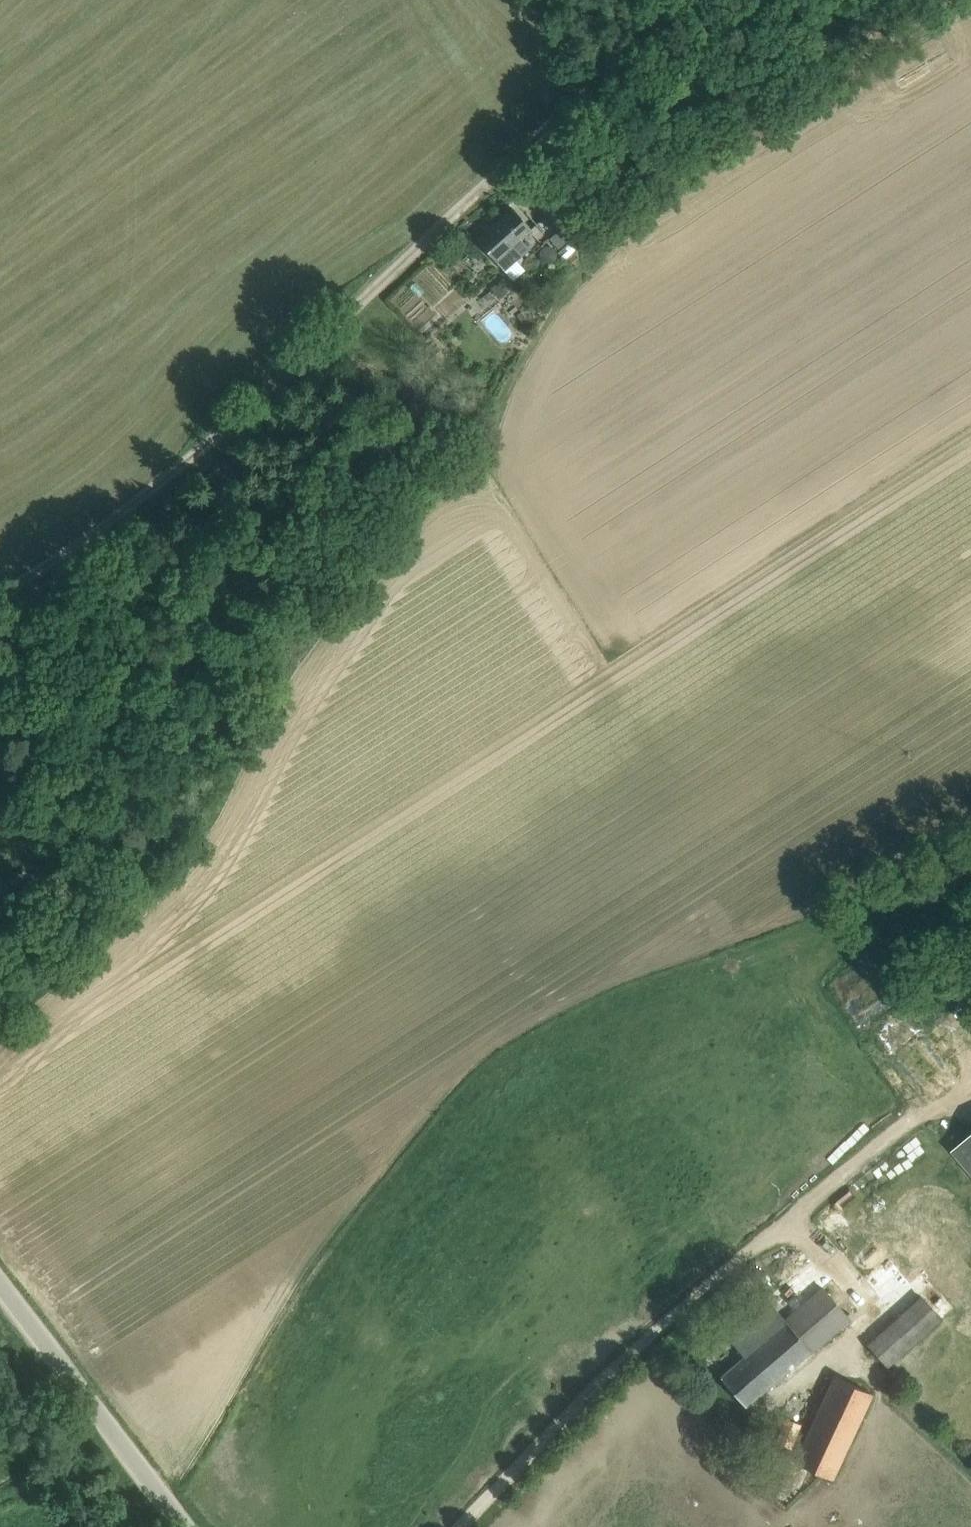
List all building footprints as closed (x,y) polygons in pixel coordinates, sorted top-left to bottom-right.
[(536,203),(559,230),(561,231),(576,218),(551,190),(536,203)] [(520,238),(531,228),(514,208),(478,240),(504,270),(529,248),(520,238)] [(561,231),(559,230),(550,238),(558,247),(567,239),(561,231)] [(786,1320),(774,1305),(732,1341),(745,1356),(721,1376),(746,1406),(811,1351),(812,1352),(850,1319),(824,1288),(786,1320)] [(878,1356),(889,1345),(898,1353),(938,1316),(916,1293),(864,1342),(878,1356)] [(834,1479),(874,1393),(835,1375),(795,1461),(834,1479)]
